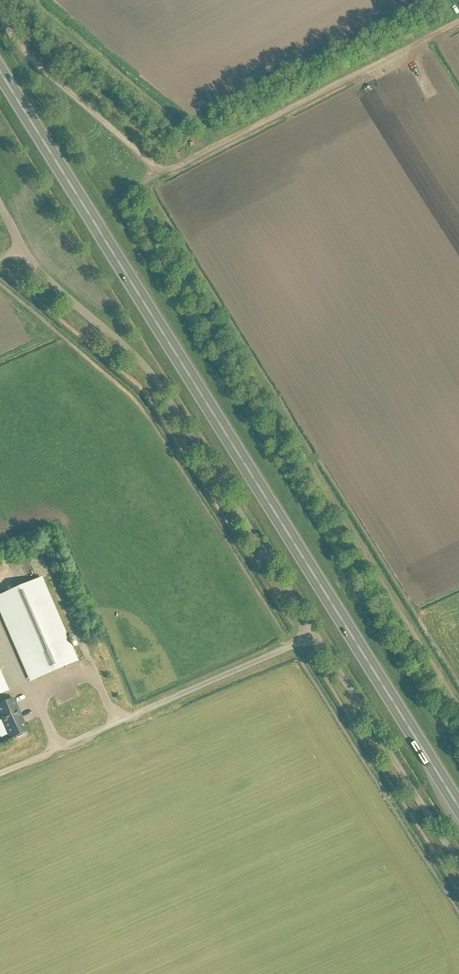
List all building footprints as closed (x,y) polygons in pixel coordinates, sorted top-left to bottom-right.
[(76,662),(40,580),(0,597),(0,608),(32,681),(76,662)] [(13,699),(0,705),(0,716),(10,739),(16,737),(16,739),(22,736),(22,734),(27,732),(13,699)]
